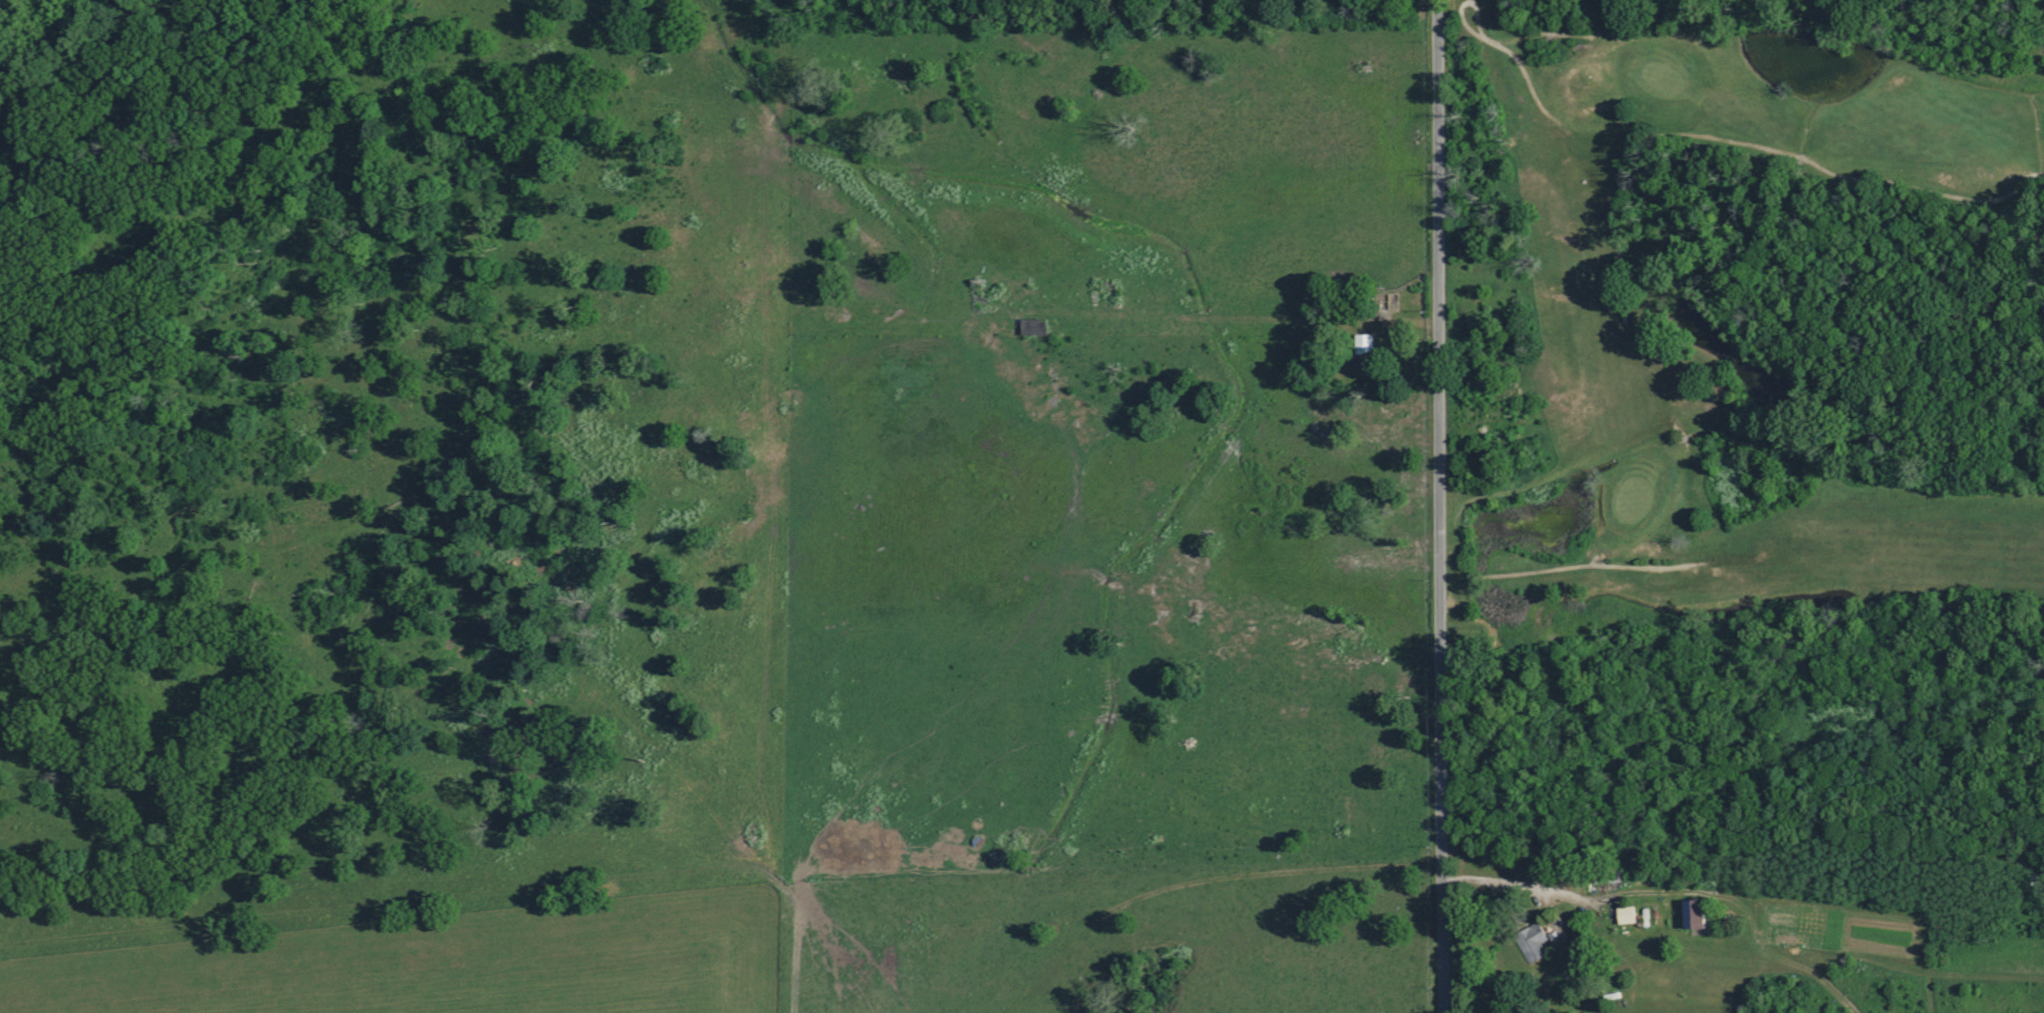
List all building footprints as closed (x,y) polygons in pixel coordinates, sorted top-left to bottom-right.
[(1049,335),(1049,318),(1024,319),(1024,335),(1049,335)] [(1377,354),(1376,334),(1361,334),(1362,354),(1377,354)] [(1688,930),(1710,929),(1710,901),(1688,901),(1688,930)] [(1637,907),(1620,908),(1621,924),(1638,923),(1637,907)] [(1529,939),(1539,959),(1547,955),(1542,944),(1550,940),(1545,931),(1529,939)]
